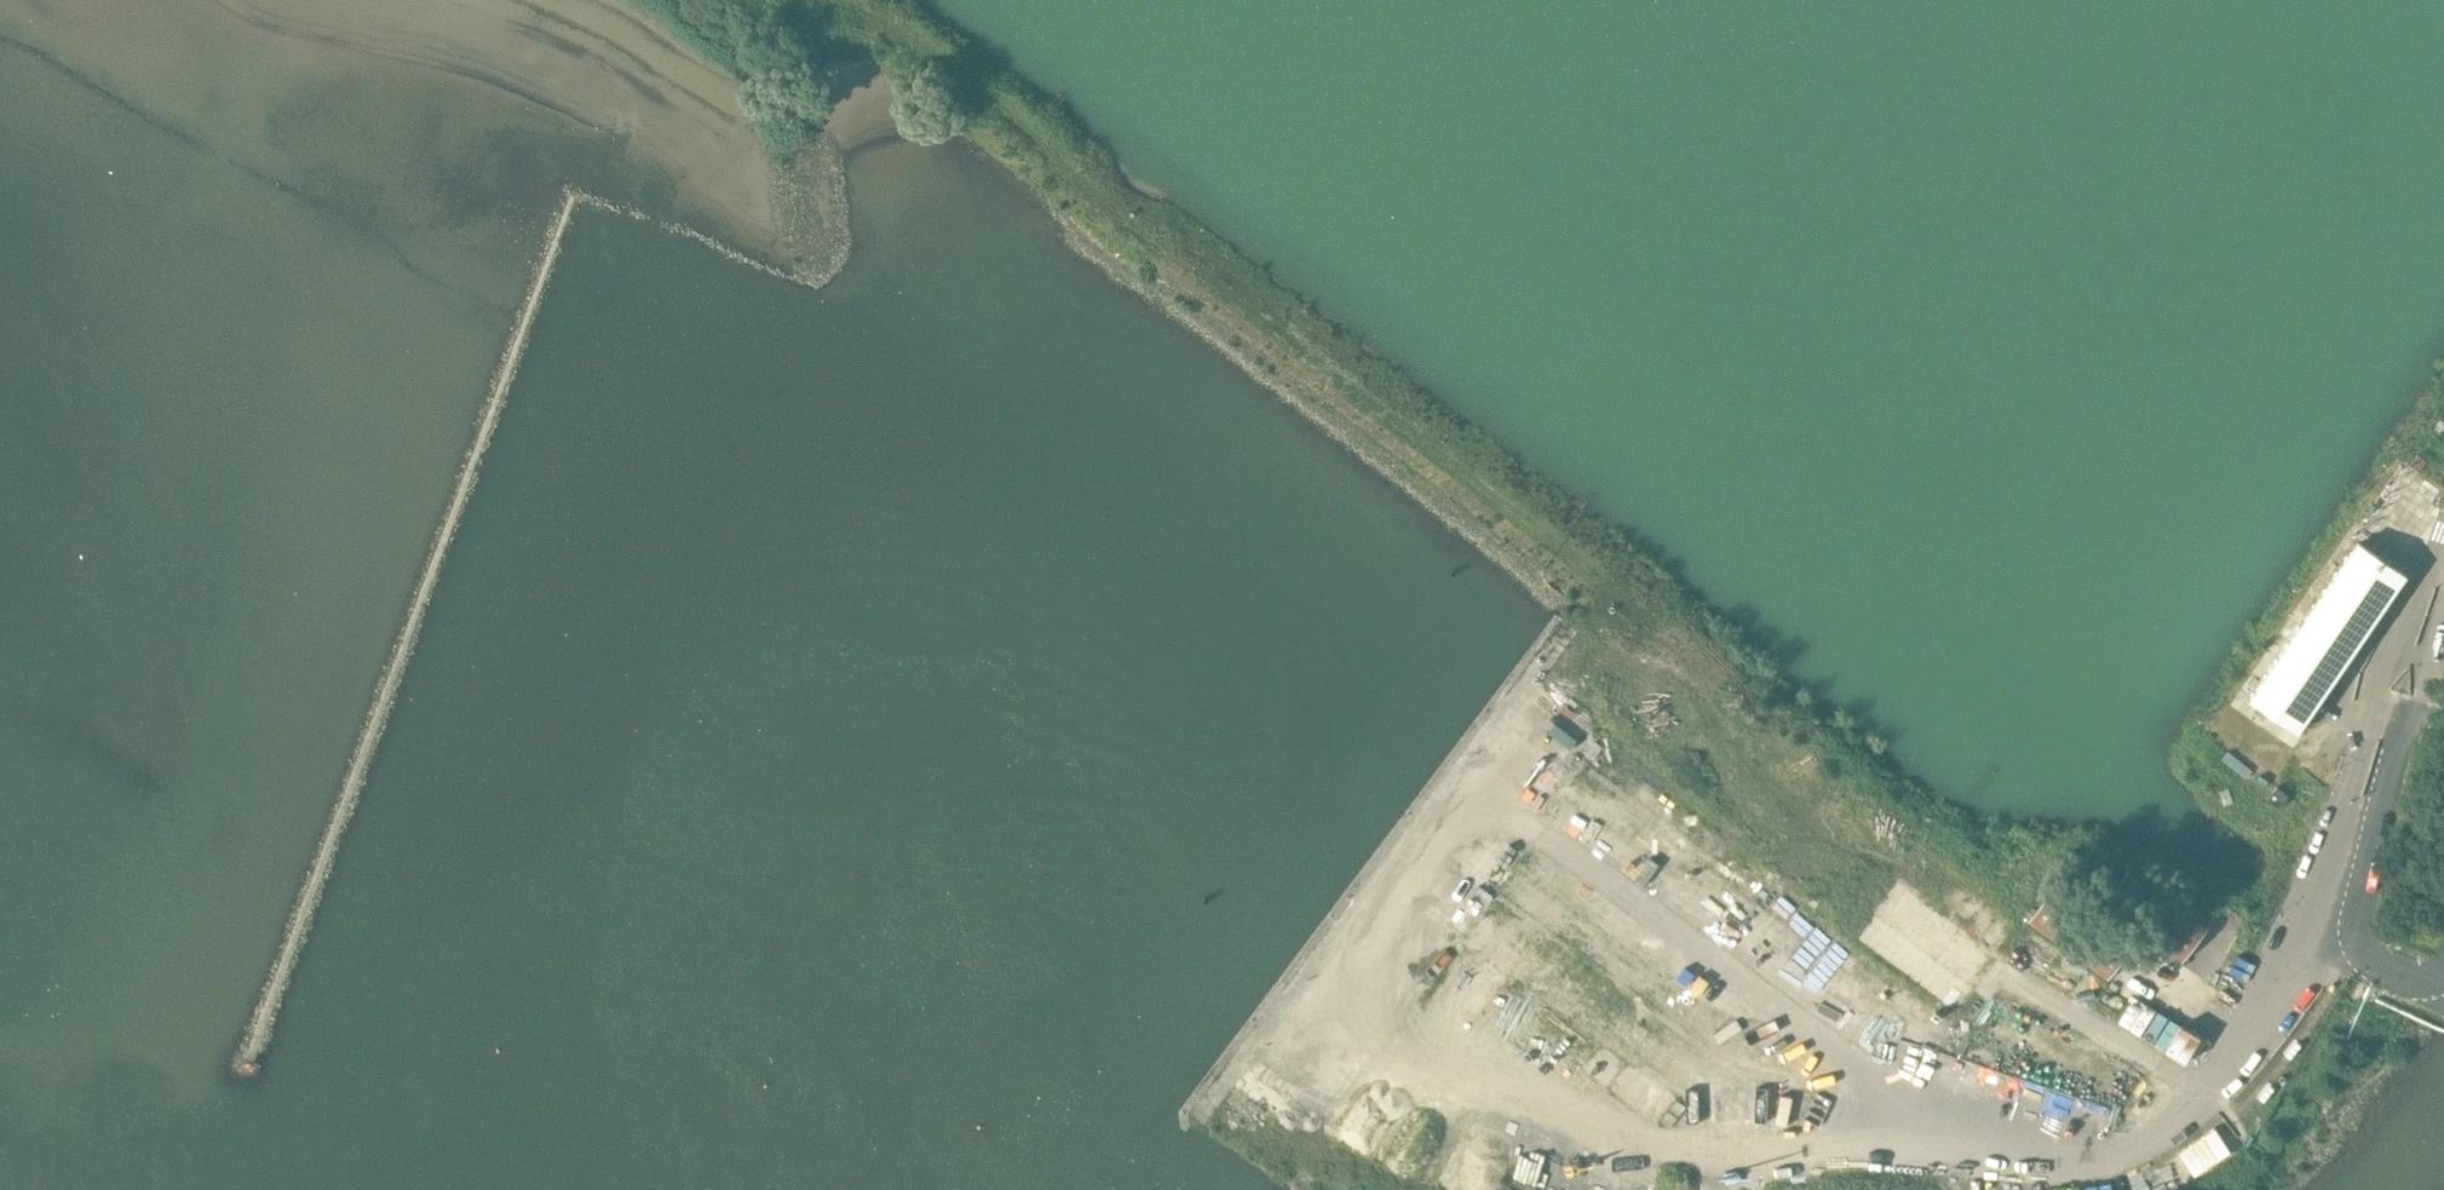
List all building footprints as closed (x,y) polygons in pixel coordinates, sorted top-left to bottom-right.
[(2279,806),(2288,795),(2276,786),(2268,797),(2279,806)] [(2182,962),(2214,920),(2135,861),(2104,903),(2182,962)] [(2107,980),(2138,937),(2059,880),(2028,923),(2107,980)]
